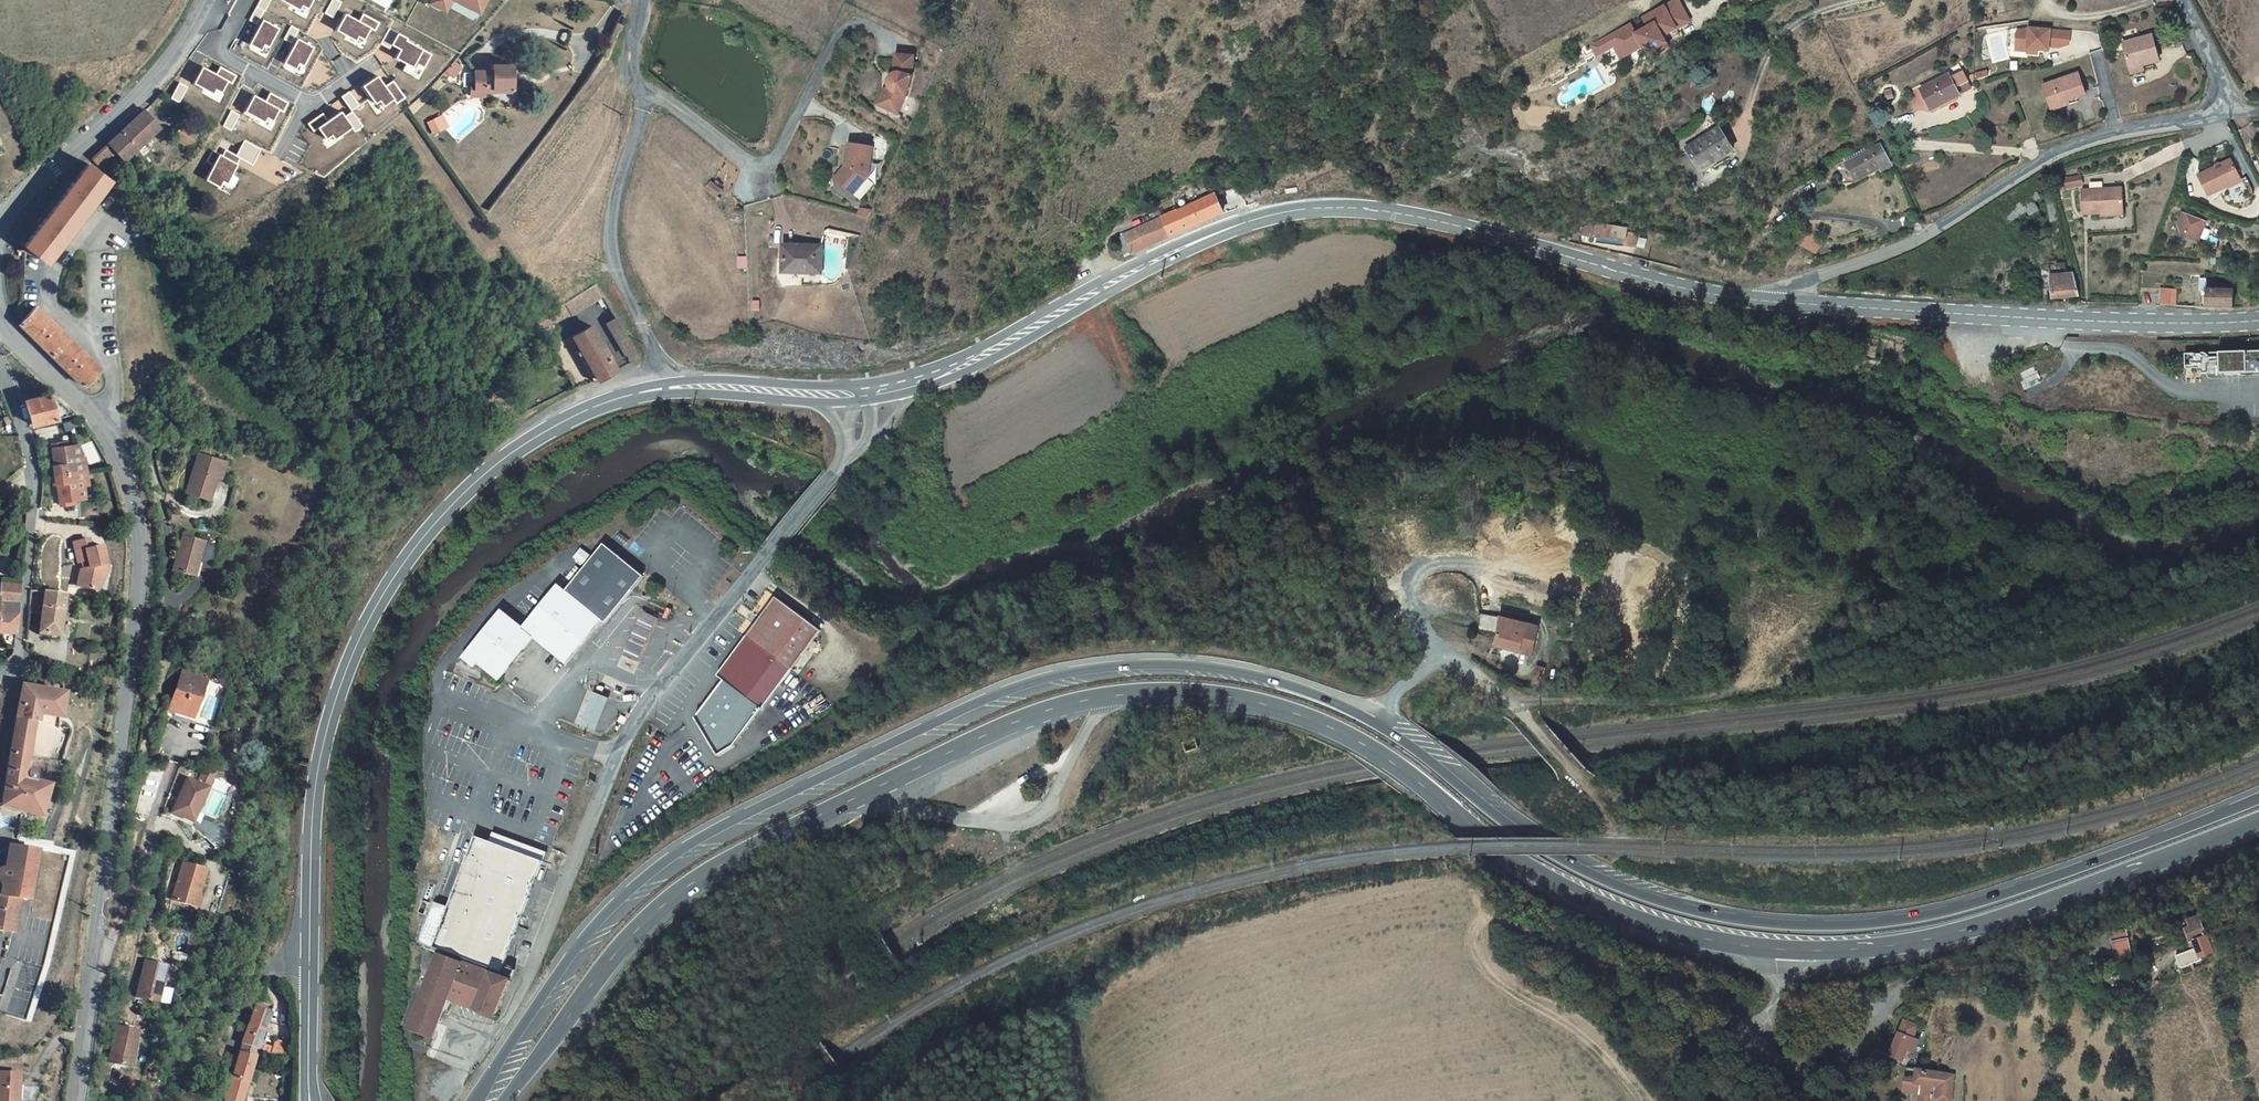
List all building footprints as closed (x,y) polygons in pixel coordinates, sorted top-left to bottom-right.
[(256,6),(264,10),(270,0),(260,0),(256,6)] [(298,9),(301,5),(306,8),(310,0),(282,0),(298,9)] [(325,12),(333,17),(341,2),(337,0),(332,0),(325,12)] [(443,0),(442,0),(438,7),(446,11),(450,4),(443,0)] [(478,12),(485,0),(456,0),(478,12)] [(1647,24),(1653,20),(1651,16),(1666,8),(1677,29),(1690,21),(1679,0),(1672,0),(1642,16),(1647,24)] [(257,24),(264,10),(256,6),(249,20),(257,24)] [(1653,20),(1647,24),(1648,27),(1636,34),(1630,23),(1591,45),(1597,56),(1614,46),(1619,43),(1626,56),(1643,46),(1647,54),(1667,43),(1663,36),(1677,29),(1666,8),(1651,16),(1653,20)] [(345,14),(336,30),(354,40),(356,35),(362,38),(368,27),(374,30),(378,22),(362,14),(360,18),(357,21),(345,14)] [(262,20),(249,43),(259,49),(262,43),(267,46),(278,28),(262,20)] [(2029,28),(2017,30),(2015,46),(2027,47),(2027,53),(2037,54),(2038,50),(2043,50),(2043,47),(2049,47),(2049,46),(2059,47),(2069,44),(2070,32),(2029,28)] [(389,29),(380,44),(388,49),(391,44),(397,33),(389,29)] [(397,33),(391,44),(400,49),(395,57),(414,68),(417,63),(423,66),(430,54),(404,40),(405,38),(397,33)] [(2122,42),(2129,73),(2143,69),(2142,64),(2158,60),(2152,35),(2122,42)] [(297,38),(284,62),(294,68),(297,62),(302,64),(312,47),(297,38)] [(1619,43),(1614,46),(1621,58),(1626,56),(1619,43)] [(1647,54),(1650,59),(1670,48),(1667,43),(1647,54)] [(912,54),(895,53),(894,74),(890,77),(888,80),(888,84),(890,86),(891,88),(893,89),(885,106),(899,112),(907,94),(912,74),(912,54)] [(453,79),(461,69),(454,62),(445,72),(453,79)] [(664,69),(657,64),(654,69),(661,74),(664,69)] [(493,71),(475,71),(475,82),(471,82),(471,97),(485,97),(485,92),(513,92),(512,65),(493,66),(493,71)] [(202,67),(193,83),(212,93),(214,88),(220,92),(226,81),(231,83),(235,75),(220,67),(217,72),(213,73),(202,67)] [(1963,68),(1919,86),(1929,111),(1960,99),(1957,93),(1971,87),(1963,68)] [(1986,70),(1976,73),(1978,79),(1988,75),(1986,70)] [(2077,71),(2042,83),(2049,103),(2066,97),(2067,99),(2084,93),(2077,71)] [(376,76),(362,86),(374,103),(378,100),(383,106),(393,99),(395,102),(403,97),(392,81),(384,87),(376,76)] [(1660,81),(1658,94),(1665,95),(1666,82),(1660,81)] [(179,82),(170,98),(179,102),(187,87),(179,82)] [(879,103),(885,106),(893,89),(891,88),(890,86),(889,86),(885,88),(879,103)] [(348,91),(341,97),(351,110),(358,105),(348,91)] [(253,95),(244,111),(263,121),(265,117),(271,120),(277,109),(282,111),(287,102),(270,94),(267,99),(263,101),(253,95)] [(2066,97),(2049,103),(2051,109),(2068,103),(2066,97)] [(231,110),(223,126),(230,130),(238,114),(231,110)] [(350,126),(354,131),(362,125),(351,110),(343,116),(350,126)] [(106,176),(160,128),(144,111),(91,159),(106,176)] [(314,131),(318,128),(325,138),(330,134),(333,139),(350,126),(343,116),(339,111),(327,120),(322,114),(308,124),(314,131)] [(442,116),(437,118),(443,130),(447,127),(442,116)] [(437,118),(428,123),(433,134),(443,130),(437,118)] [(1718,126),(1685,146),(1687,149),(1700,171),(1717,162),(1715,159),(1732,149),(1718,126)] [(846,173),(839,183),(854,195),(868,177),(870,157),(884,159),(888,141),(874,135),(872,147),(848,143),(845,168),(849,168),(849,173),(846,173)] [(1668,142),(1676,155),(1687,149),(1685,146),(1679,136),(1668,142)] [(244,140),(236,156),(240,157),(253,164),(261,149),(244,140)] [(1872,145),(1852,156),(1854,159),(1846,163),(1854,177),(1879,164),(1881,167),(1882,170),(1891,165),(1880,145),(1873,149),(1872,145)] [(219,154),(205,179),(217,186),(221,180),(226,183),(240,157),(236,156),(226,150),(224,154),(219,154)] [(2240,181),(2230,161),(2198,177),(2208,197),(2240,181)] [(45,262),(109,181),(87,164),(72,184),(71,183),(64,191),(65,192),(45,217),(44,217),(38,225),(39,225),(23,245),(45,262)] [(1879,164),(1854,177),(1856,181),(1881,167),(1879,164)] [(835,180),(839,183),(846,173),(849,173),(849,168),(845,168),(835,180)] [(2080,175),(2063,178),(2065,187),(2081,184),(2080,175)] [(1249,190),(1244,179),(1236,183),(1242,193),(1249,190)] [(2122,187),(2082,189),(2083,214),(2101,213),(2102,216),(2111,216),(2111,210),(2123,209),(2122,187)] [(1122,235),(1130,253),(1223,213),(1215,195),(1122,235)] [(2182,234),(2200,240),(2205,221),(2182,214),(2178,228),(2182,234)] [(1624,244),(1635,246),(1637,232),(1627,231),(1628,227),(1603,222),(1603,224),(1584,221),(1582,232),(1597,235),(1596,240),(1624,246),(1624,244)] [(1806,232),(1800,245),(1815,252),(1821,238),(1806,232)] [(820,272),(820,251),(784,250),(783,271),(820,272)] [(2049,269),(2051,280),(2070,276),(2068,265),(2049,269)] [(2070,276),(2051,280),(2055,300),(2074,296),(2070,276)] [(2205,293),(2204,309),(2233,310),(2234,285),(2205,284),(2206,280),(2200,279),(2199,292),(2201,293),(2205,293)] [(536,321),(543,333),(604,297),(597,285),(536,321)] [(2159,290),(2159,305),(2173,306),(2174,291),(2159,290)] [(82,386),(100,369),(36,307),(19,325),(82,386)] [(617,319),(607,324),(625,355),(634,349),(617,319)] [(592,327),(573,338),(598,381),(617,370),(592,327)] [(638,356),(635,351),(626,356),(629,361),(638,356)] [(2219,372),(2258,372),(2258,351),(2219,351),(2219,372)] [(478,378),(467,372),(462,381),(474,387),(478,378)] [(52,394),(24,401),(32,426),(74,415),(52,394)] [(51,445),(56,476),(81,472),(79,459),(77,445),(67,447),(67,443),(61,443),(51,445)] [(218,460),(196,452),(182,491),(205,498),(212,476),(218,460)] [(222,461),(218,460),(212,476),(216,477),(222,461)] [(86,472),(81,472),(83,487),(90,486),(88,471),(86,472)] [(81,472),(56,476),(60,507),(69,506),(69,502),(85,499),(83,487),(81,472)] [(198,542),(176,536),(166,570),(188,576),(192,561),(198,542)] [(91,550),(89,540),(74,543),(79,563),(82,562),(84,570),(81,570),(77,587),(96,591),(102,573),(101,567),(107,565),(103,547),(91,550)] [(566,591),(602,620),(606,624),(644,577),(604,544),(566,591)] [(196,562),(192,561),(188,576),(192,577),(196,562)] [(478,664),(500,681),(534,639),(567,664),(602,620),(566,591),(558,585),(524,628),(502,610),(462,658),(475,669),(478,664)] [(1,586),(0,596),(0,602),(18,603),(19,588),(1,586)] [(66,596),(45,593),(30,592),(29,614),(42,615),(39,635),(60,638),(66,596)] [(718,676),(763,710),(821,631),(776,598),(718,676)] [(16,633),(18,603),(0,602),(0,632),(16,633)] [(1549,624),(1568,627),(1568,626),(1569,619),(1551,616),(1549,624)] [(1532,656),(1539,628),(1500,618),(1494,646),(1520,653),(1532,656)] [(1455,620),(1450,632),(1459,638),(1464,624),(1455,620)] [(0,632),(0,635),(7,649),(15,649),(16,633),(0,632)] [(635,640),(631,647),(646,654),(649,648),(635,640)] [(1520,653),(1494,646),(1493,650),(1519,656),(1520,653)] [(640,665),(646,654),(631,647),(625,657),(640,665)] [(193,719),(206,682),(182,673),(169,710),(193,719)] [(1,807),(40,819),(50,786),(35,783),(37,770),(38,770),(39,766),(35,760),(28,760),(34,725),(37,725),(38,716),(59,718),(60,718),(63,694),(62,694),(42,691),(22,686),(16,720),(1,807)] [(594,693),(581,726),(597,732),(609,701),(610,699),(594,693)] [(786,718),(793,725),(812,709),(806,701),(786,718)] [(618,722),(625,725),(625,724),(627,719),(620,716),(618,722)] [(1183,744),(1187,754),(1199,750),(1196,740),(1183,744)] [(189,781),(173,814),(193,823),(194,824),(194,823),(210,791),(189,781)] [(136,834),(128,832),(122,859),(130,860),(136,834)] [(541,861),(545,852),(493,832),(488,842),(541,861)] [(500,972),(541,861),(488,842),(475,837),(447,909),(436,940),(434,947),(500,972)] [(20,849),(19,854),(14,853),(11,869),(5,868),(0,870),(0,886),(29,896),(37,852),(20,849)] [(5,1015),(25,1022),(44,963),(69,856),(48,851),(24,958),(5,1015)] [(196,868),(183,864),(172,901),(189,907),(192,897),(197,899),(206,872),(196,868)] [(0,886),(0,931),(14,933),(20,899),(29,901),(29,896),(0,886)] [(197,899),(192,897),(189,907),(197,909),(200,900),(197,899)] [(422,935),(436,940),(447,909),(434,904),(422,935)] [(2200,958),(2212,953),(2209,947),(2210,946),(2208,942),(2207,942),(2205,936),(2207,935),(2200,918),(2187,922),(2189,929),(2185,931),(2192,950),(2177,955),(2182,969),(2202,961),(2200,958)] [(2117,961),(2131,958),(2126,932),(2111,934),(2117,961)] [(420,942),(434,947),(436,940),(422,935),(420,942)] [(464,962),(440,953),(439,953),(412,1028),(433,1038),(449,999),(464,962)] [(145,961),(136,997),(158,1003),(168,1005),(171,991),(161,988),(167,967),(145,961)] [(463,1004),(478,967),(464,962),(449,999),(463,1004)] [(463,1004),(477,1010),(477,1009),(492,972),(478,967),(463,1004)] [(509,968),(507,967),(505,974),(507,975),(513,977),(515,971),(509,968)] [(477,1009),(496,1017),(512,979),(507,977),(504,976),(492,972),(477,1009)] [(260,1043),(273,1006),(258,1000),(242,1044),(258,1049),(260,1043)] [(1900,1032),(1890,1055),(1904,1061),(1908,1050),(1915,1052),(1919,1041),(1913,1038),(1918,1026),(1905,1021),(1900,1032)] [(130,1068),(139,1031),(117,1026),(108,1062),(130,1068)] [(271,1054),(274,1047),(260,1043),(258,1049),(271,1054)] [(242,1044),(240,1052),(225,1100),(242,1100),(258,1049),(242,1044)] [(1946,1100),(1951,1100),(1952,1088),(1936,1085),(1935,1087),(1915,1083),(1917,1069),(1908,1068),(1904,1091),(1920,1093),(1920,1100),(1933,1100),(1934,1099),(1946,1100)] [(1953,1075),(1936,1072),(1917,1069),(1915,1083),(1935,1087),(1936,1085),(1952,1088),(1953,1075)] [(20,1074),(0,1073),(0,1100),(18,1100),(20,1074)]
